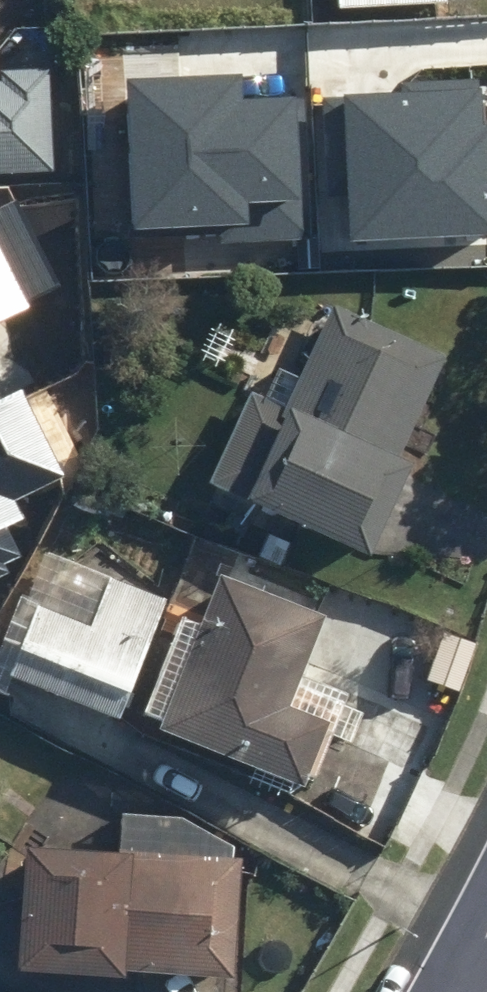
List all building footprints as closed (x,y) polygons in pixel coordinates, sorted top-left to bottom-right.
[(435,0),(325,0),(326,23),(436,18),(435,0)] [(55,199),(50,65),(0,67),(0,201),(55,199)] [(304,241),(302,99),(241,99),(240,74),(127,78),(133,244),(304,241)] [(467,249),(465,79),(321,81),(324,251),(467,249)] [(29,301),(0,243),(0,316),(29,301)] [(435,364),(321,312),(275,414),(246,401),(197,508),(346,575),(392,474),(386,471),(435,364)] [(0,407),(0,508),(65,474),(24,395),(0,407)] [(25,568),(0,519),(0,581),(25,568)] [(50,560),(0,678),(0,681),(104,725),(155,604),(50,560)] [(318,628),(214,579),(187,636),(169,628),(118,736),(279,810),(301,761),(329,774),(354,720),(289,690),(318,628)] [(99,991),(106,991),(106,978),(238,985),(243,870),(0,859),(0,987),(99,991)]
